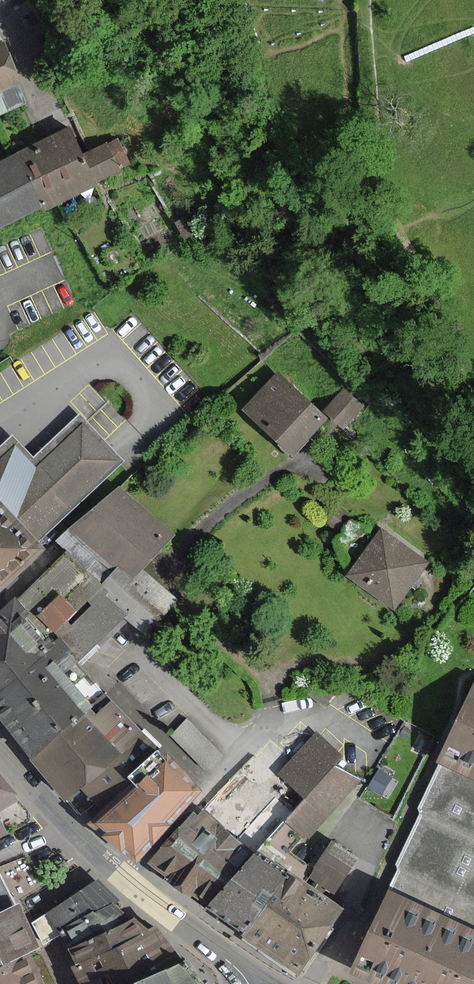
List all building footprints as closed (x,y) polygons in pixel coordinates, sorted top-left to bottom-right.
[(26,101),(0,34),(0,111),(26,101)] [(72,127),(20,153),(46,206),(130,165),(116,138),(85,154),(72,127)] [(20,153),(0,163),(0,228),(46,206),(20,153)] [(204,226),(195,212),(178,222),(188,237),(204,226)] [(277,374),(245,410),(294,455),(327,420),(277,374)] [(363,406),(344,390),(327,410),(346,425),(363,406)] [(48,546),(40,537),(124,460),(83,416),(36,460),(14,436),(0,449),(0,591),(48,546)] [(122,568),(132,579),(145,566),(172,542),(121,486),(63,539),(73,550),(104,584),(107,581),(109,579),(122,568)] [(426,561),(382,530),(349,575),(393,606),(426,561)] [(80,637),(71,628),(110,593),(111,592),(104,584),(73,550),(28,591),(17,600),(56,643),(61,638),(69,646),(80,637)] [(104,584),(111,592),(110,593),(130,615),(129,617),(144,633),(178,602),(145,566),(132,579),(122,568),(109,579),(107,581),(104,584)] [(129,617),(130,615),(110,593),(71,628),(80,637),(69,646),(82,660),(129,617)] [(47,650),(56,643),(17,600),(0,616),(0,693),(47,650)] [(55,659),(69,646),(61,638),(56,643),(47,650),(0,693),(0,717),(37,757),(85,713),(87,712),(46,668),(55,659)] [(77,664),(82,660),(69,646),(55,659),(46,668),(87,712),(93,706),(105,695),(77,664)] [(441,763),(473,778),(473,693),(441,763)] [(99,713),(93,706),(87,712),(85,713),(122,753),(129,747),(126,744),(144,728),(116,697),(99,713)] [(122,753),(85,713),(37,757),(41,762),(63,786),(73,797),(84,787),(122,753)] [(172,736),(207,771),(224,754),(188,719),(172,736)] [(122,753),(84,787),(97,801),(107,812),(140,781),(134,775),(161,748),(157,742),(144,728),(126,744),(129,747),(122,753)] [(314,734),(281,775),(306,795),(333,764),(339,757),(314,734)] [(166,827),(203,791),(167,754),(161,748),(134,775),(140,781),(107,812),(97,823),(132,859),(166,827)] [(204,811),(259,854),(285,822),(293,811),(306,795),(281,775),(276,782),(249,761),(204,811)] [(395,889),(473,925),(473,778),(441,763),(419,808),(425,811),(395,889)] [(333,764),(306,795),(293,811),(285,822),(304,836),(308,840),(357,779),(333,764)] [(390,776),(377,769),(368,786),(380,793),(390,776)] [(16,799),(0,781),(0,807),(16,799)] [(97,801),(84,787),(73,797),(69,801),(81,814),(97,801)] [(218,907),(259,854),(204,811),(197,820),(192,816),(154,864),(178,882),(176,886),(193,899),(199,892),(218,907)] [(259,854),(292,875),(302,883),(310,873),(314,868),(292,851),(304,836),(285,822),(259,854)] [(335,841),(332,845),(314,868),(310,873),(333,891),(358,859),(335,841)] [(247,930),(292,875),(259,854),(218,907),(222,911),(247,930)] [(4,968),(26,957),(38,952),(15,906),(0,875),(0,970),(4,968)] [(342,914),(302,883),(292,875),(247,930),(300,972),(314,953),(342,914)] [(56,934),(62,931),(72,950),(104,933),(121,924),(132,918),(114,903),(119,900),(112,894),(99,885),(45,913),(32,920),(43,941),(56,934)] [(395,889),(356,970),(386,983),(409,983),(410,982),(414,983),(473,983),(473,925),(395,889)] [(104,933),(72,950),(81,967),(143,935),(135,920),(134,917),(132,918),(121,924),(104,933)] [(164,970),(176,964),(183,959),(162,934),(156,928),(143,935),(81,967),(90,983),(137,983),(164,970)] [(4,968),(0,970),(0,983),(40,983),(32,968),(26,957),(4,968)] [(137,983),(196,983),(183,959),(176,964),(164,970),(137,983)]
